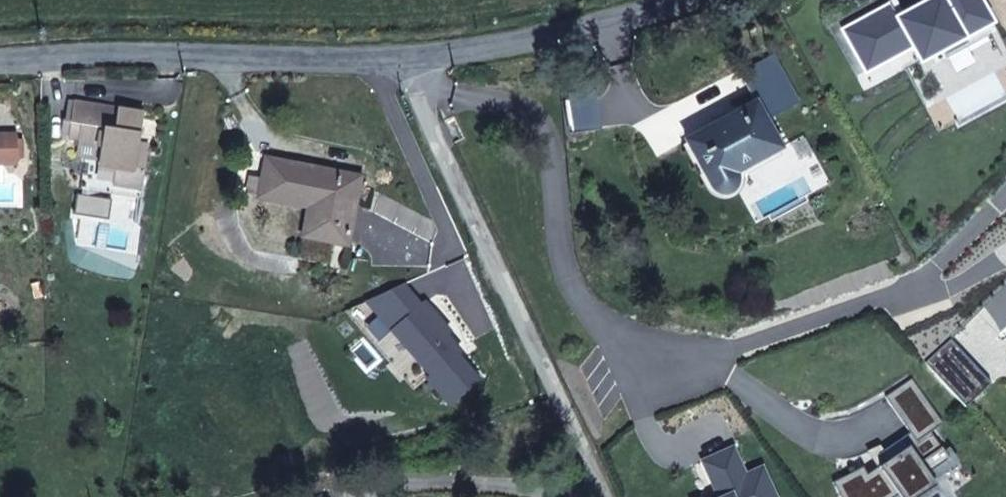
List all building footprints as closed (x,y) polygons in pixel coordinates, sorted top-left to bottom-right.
[(782,147),(757,100),(687,139),(712,186),(714,188),(718,191),(722,193),(727,193),(731,191),(735,189),(737,185),(739,181),(739,176),(738,172),(737,172),(782,147)] [(139,141),(144,112),(74,101),(71,121),(81,123),(79,137),(78,142),(101,146),(99,158),(98,163),(115,166),(112,183),(142,188),(145,168),(143,168),(147,142),(139,141)] [(79,137),(81,123),(71,121),(63,120),(61,134),(79,137)] [(18,162),(18,134),(0,135),(0,162),(18,162)] [(99,158),(101,146),(78,142),(76,154),(99,158)] [(347,244),(360,177),(267,158),(263,179),(260,195),(259,196),(309,206),(304,236),(347,244)] [(260,195),(263,179),(251,177),(248,192),(260,195)]
